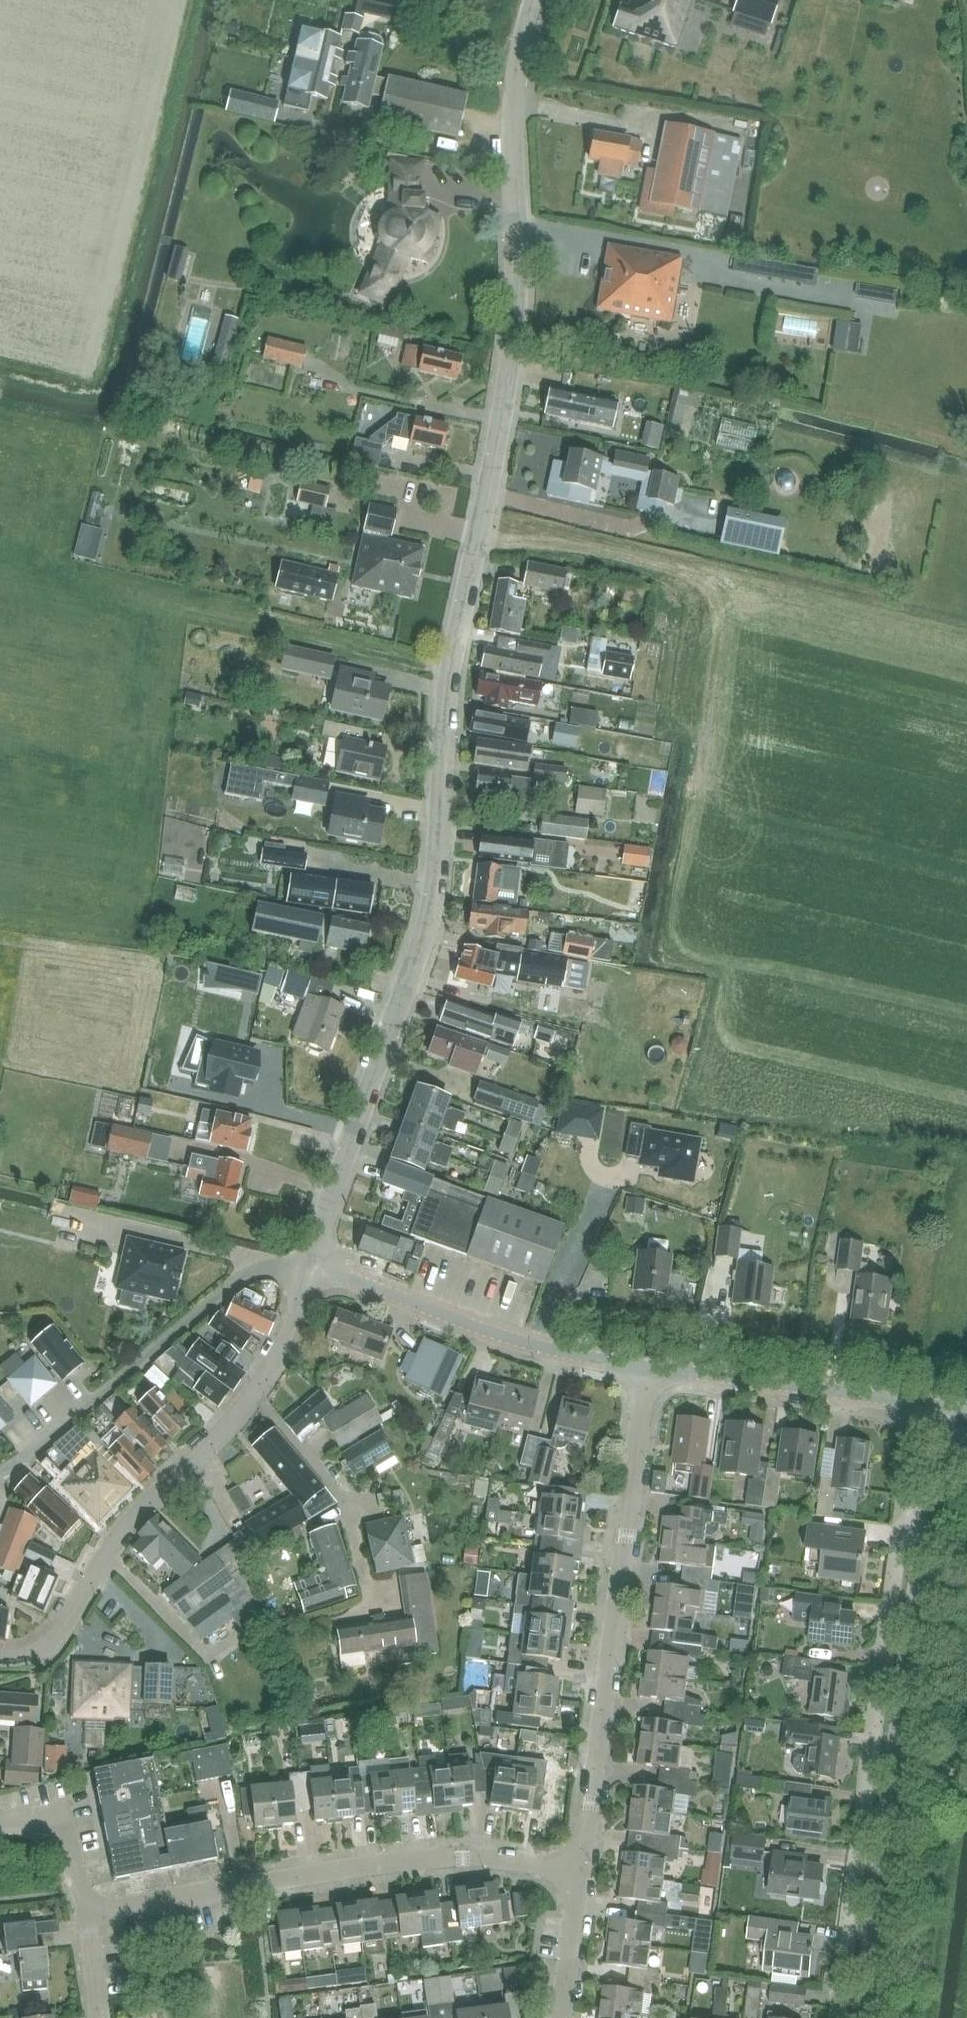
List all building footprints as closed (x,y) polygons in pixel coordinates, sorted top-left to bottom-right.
[(591,4),(586,30),(655,43),(663,0),(606,0),(605,7),(591,4)] [(704,4),(741,10),(743,0),(704,0),(704,4)] [(364,17),(367,3),(357,1),(354,15),(364,17)] [(350,33),(354,16),(345,14),(341,31),(350,33)] [(362,18),(354,16),(350,33),(359,35),(362,18)] [(334,65),(335,60),(341,62),(343,52),(337,51),(340,37),(314,31),(314,32),(297,28),(292,50),(290,49),(288,58),(294,60),(298,61),(299,57),(307,59),(334,65)] [(351,68),(349,74),(374,80),(375,78),(380,54),(386,55),(389,42),(374,39),(372,48),(357,44),(354,55),(348,54),(345,66),(351,68)] [(331,77),(334,65),(307,59),(299,57),(298,61),(294,60),(283,106),(307,112),(311,94),(326,98),(329,85),(334,87),(336,78),(331,77)] [(388,81),(375,78),(374,80),(349,74),(348,79),(342,78),(340,87),(346,88),(342,104),(367,110),(370,96),(383,99),(378,119),(458,138),(467,97),(388,79),(388,81)] [(699,213),(715,133),(667,124),(652,204),(699,213)] [(741,138),(715,133),(699,213),(726,217),(741,138)] [(638,168),(642,143),(629,141),(629,140),(594,134),(590,160),(600,162),(598,174),(620,178),(622,165),(625,166),(625,165),(638,168)] [(379,252),(385,253),(381,262),(376,260),(361,293),(387,304),(401,271),(396,269),(402,257),(427,263),(437,219),(420,214),(421,213),(423,213),(424,197),(418,196),(420,163),(392,162),(390,198),(396,198),(396,209),(390,207),(387,217),(383,222),(380,228),(380,235),(381,242),(379,252)] [(671,323),(682,258),(608,246),(597,310),(671,323)] [(860,286),(858,297),(898,304),(900,293),(860,286)] [(192,302),(185,354),(205,357),(212,305),(192,302)] [(837,323),(835,337),(849,339),(851,325),(837,323)] [(404,330),(381,324),(378,334),(402,340),(404,330)] [(301,367),(306,347),(268,338),(263,357),(301,367)] [(456,381),(461,357),(415,347),(414,348),(405,346),(401,367),(410,369),(412,367),(418,368),(417,372),(456,381)] [(695,416),(702,385),(685,381),(678,413),(695,416)] [(611,427),(617,400),(550,387),(545,414),(611,427)] [(441,450),(447,426),(413,418),(413,419),(396,415),(395,418),(368,438),(368,441),(354,438),(349,461),(376,468),(382,444),(391,438),(408,441),(408,443),(441,450)] [(750,452),(755,427),(720,419),(714,444),(750,452)] [(660,420),(656,436),(667,439),(671,423),(660,420)] [(593,492),(597,473),(645,483),(639,510),(659,514),(662,502),(673,505),(678,479),(652,473),(652,474),(645,473),(648,459),(616,452),(613,466),(606,465),(607,461),(601,460),(601,459),(569,452),(566,465),(556,463),(549,495),(581,502),(583,490),(593,492)] [(264,473),(251,470),(246,491),(259,494),(264,473)] [(325,507),(328,494),(299,488),(296,501),(325,507)] [(413,600),(423,549),(387,542),(387,538),(391,538),(396,513),(369,507),(363,533),(379,536),(378,540),(363,536),(352,587),(413,600)] [(727,511),(723,527),(749,532),(753,517),(727,511)] [(332,602),(338,576),(282,562),(275,588),(332,602)] [(523,586),(561,593),(565,571),(527,564),(523,586)] [(525,602),(514,600),(517,584),(499,580),(491,630),(508,633),(509,633),(519,634),(525,602)] [(607,640),(592,638),(586,672),(601,675),(601,676),(630,681),(634,657),(604,652),(607,640)] [(551,648),(526,643),(517,641),(515,654),(486,648),(482,668),(538,678),(542,659),(549,660),(551,648)] [(332,657),(303,650),(287,647),(282,669),(298,673),(327,680),(332,657)] [(380,720),(387,689),(359,682),(361,674),(342,670),(333,709),(380,720)] [(536,706),(539,684),(481,674),(477,696),(487,697),(485,705),(507,709),(508,701),(536,706)] [(595,728),(598,715),(571,710),(569,723),(595,728)] [(526,742),(527,736),(529,723),(474,713),(470,732),(526,742)] [(304,730),(306,720),(291,716),(288,727),(304,730)] [(377,780),(384,749),(362,745),(364,731),(324,723),(321,736),(343,741),(337,771),(377,780)] [(610,760),(614,737),(573,731),(570,754),(610,760)] [(530,747),(518,746),(477,741),(473,764),(515,770),(515,767),(527,767),(530,747)] [(564,784),(565,769),(535,765),(533,780),(564,784)] [(324,807),(329,782),(258,768),(255,782),(292,790),(290,801),(324,807)] [(530,781),(524,780),(477,775),(475,797),(508,800),(509,800),(509,799),(528,802),(530,781)] [(603,817),(606,791),(578,788),(575,814),(603,817)] [(376,844),(382,812),(354,807),(356,799),(336,795),(329,835),(376,844)] [(585,840),(588,820),(544,815),(541,834),(585,840)] [(234,847),(228,834),(215,840),(222,853),(234,847)] [(530,863),(532,849),(533,841),(482,834),(479,857),(530,863)] [(584,871),(587,844),(549,840),(548,851),(546,867),(584,871)] [(304,870),(307,854),(284,851),(285,846),(264,842),(261,864),(304,870)] [(626,846),(623,864),(647,867),(649,849),(626,846)] [(188,865),(189,854),(170,853),(169,863),(188,865)] [(478,866),(473,902),(510,907),(512,907),(514,892),(517,871),(501,869),(478,866)] [(368,914),(372,885),(292,873),(288,902),(368,914)] [(364,949),(368,927),(331,919),(331,920),(324,918),(324,917),(257,903),(251,931),(316,945),(317,943),(327,945),(326,947),(347,951),(348,946),(364,949)] [(528,914),(508,911),(473,906),(470,928),(486,930),(486,936),(505,939),(505,937),(518,939),(519,935),(525,935),(528,914)] [(551,932),(547,952),(561,955),(590,961),(610,964),(613,943),(594,940),(565,935),(551,932)] [(455,967),(454,973),(456,977),(455,979),(490,988),(494,974),(518,977),(517,981),(562,988),(585,992),(589,964),(566,960),(522,953),(522,950),(499,945),(497,955),(464,947),(460,962),(459,964),(455,967)] [(270,963),(263,982),(265,983),(274,986),(282,989),(281,991),(304,999),(306,995),(306,996),(313,977),(289,969),(289,970),(270,963)] [(219,966),(214,986),(257,996),(262,977),(219,966)] [(265,983),(260,1003),(269,1005),(274,986),(265,983)] [(316,998),(316,999),(310,997),(307,1005),(305,1005),(294,1037),(301,1040),(301,1041),(310,1044),(309,1046),(311,1049),(320,1053),(323,1051),(324,1049),(328,1051),(343,1008),(316,998)] [(512,1047),(520,1023),(497,1014),(495,1019),(446,1003),(440,1022),(512,1047)] [(535,1026),(531,1038),(548,1043),(552,1032),(535,1026)] [(437,1029),(428,1052),(451,1060),(449,1066),(475,1075),(482,1056),(485,1046),(437,1029)] [(203,1040),(193,1083),(209,1087),(209,1088),(235,1095),(240,1077),(245,1078),(248,1069),(251,1070),(256,1052),(203,1040)] [(490,1047),(486,1057),(501,1063),(505,1052),(490,1047)] [(481,1084),(475,1100),(532,1119),(538,1103),(481,1084)] [(418,1088),(411,1106),(455,1122),(457,1123),(460,1115),(445,1110),(449,1099),(418,1088)] [(155,1092),(141,1089),(135,1115),(149,1118),(155,1092)] [(603,1111),(562,1104),(557,1131),(598,1138),(603,1111)] [(411,1106),(405,1124),(435,1135),(440,1123),(441,1124),(440,1126),(452,1130),(455,1122),(411,1106)] [(248,1131),(251,1120),(217,1112),(216,1113),(202,1110),(195,1140),(245,1151),(250,1131),(248,1131)] [(516,1141),(522,1125),(509,1120),(504,1136),(516,1141)] [(152,1134),(101,1122),(96,1147),(146,1158),(152,1134)] [(432,1144),(435,1135),(405,1124),(398,1142),(445,1158),(448,1150),(432,1144)] [(632,1125),(626,1157),(641,1160),(640,1164),(661,1167),(659,1176),(691,1181),(698,1141),(648,1132),(649,1128),(632,1125)] [(511,1156),(516,1141),(504,1136),(498,1152),(511,1156)] [(445,1158),(398,1142),(392,1160),(423,1171),(427,1160),(442,1166),(445,1158)] [(203,1181),(200,1195),(235,1203),(239,1185),(237,1185),(242,1165),(218,1160),(191,1154),(186,1177),(203,1181)] [(502,1182),(507,1166),(494,1161),(488,1177),(502,1182)] [(420,1208),(410,1237),(542,1284),(562,1227),(390,1165),(383,1185),(406,1193),(403,1201),(420,1208)] [(496,1198),(502,1182),(488,1177),(482,1194),(496,1198)] [(104,1205),(107,1192),(81,1185),(78,1197),(104,1205)] [(677,1212),(678,1191),(634,1189),(633,1199),(649,1199),(648,1211),(677,1212)] [(381,1227),(391,1230),(394,1221),(385,1217),(381,1227)] [(415,1246),(367,1228),(358,1252),(402,1268),(406,1255),(418,1260),(422,1249),(415,1246)] [(738,1262),(742,1231),(721,1228),(717,1259),(738,1262)] [(175,1302),(185,1251),(127,1237),(117,1288),(175,1302)] [(666,1295),(671,1258),(664,1257),(666,1243),(646,1240),(644,1255),(636,1253),(631,1290),(666,1295)] [(886,1324),(888,1305),(892,1283),(866,1280),(868,1266),(859,1265),(862,1245),(842,1242),(838,1269),(858,1272),(851,1319),(886,1324)] [(738,1262),(738,1265),(740,1265),(735,1305),(772,1309),(777,1270),(756,1267),(757,1260),(739,1257),(738,1262)] [(267,1300),(244,1290),(235,1298),(227,1317),(249,1334),(252,1328),(268,1335),(275,1317),(263,1311),(267,1300)] [(382,1362),(393,1331),(337,1311),(327,1338),(344,1344),(343,1348),(382,1362)] [(241,1346),(249,1335),(218,1312),(206,1321),(241,1346)] [(47,1326),(42,1326),(33,1333),(32,1338),(35,1341),(31,1345),(62,1381),(84,1364),(53,1327),(49,1330),(47,1326)] [(443,1398),(462,1357),(424,1339),(405,1381),(443,1398)] [(199,1340),(187,1356),(231,1389),(233,1390),(245,1374),(233,1366),(230,1363),(237,1354),(220,1342),(214,1351),(199,1340)] [(218,1407),(229,1391),(231,1389),(187,1356),(186,1358),(177,1351),(171,1360),(176,1364),(178,1373),(172,1380),(179,1385),(182,1384),(193,1391),(194,1389),(218,1407)] [(55,1384),(34,1359),(8,1380),(30,1405),(55,1384)] [(172,1382),(153,1365),(144,1376),(162,1393),(172,1382)] [(497,1423),(506,1384),(475,1376),(470,1397),(453,1393),(432,1440),(425,1457),(436,1462),(444,1445),(457,1418),(463,1420),(463,1422),(471,1424),(473,1417),(497,1423)] [(538,1392),(506,1384),(497,1423),(528,1431),(538,1392)] [(172,1438),(186,1425),(164,1400),(165,1399),(155,1388),(139,1403),(172,1438)] [(322,1426),(326,1423),(323,1419),(333,1411),(319,1393),(284,1421),(302,1443),(317,1430),(314,1427),(320,1423),(322,1426)] [(325,1421),(326,1423),(340,1446),(381,1421),(366,1396),(325,1421)] [(551,1441),(539,1438),(531,1467),(527,1482),(542,1486),(547,1487),(556,1449),(560,1450),(564,1448),(566,1446),(568,1442),(583,1446),(583,1444),(585,1444),(594,1406),(562,1398),(552,1436),(551,1441)] [(7,1425),(15,1418),(0,1401),(0,1417),(7,1425)] [(151,1457),(165,1444),(132,1407),(115,1422),(134,1444),(137,1441),(151,1457)] [(710,1500),(714,1468),(704,1467),(710,1422),(680,1418),(674,1464),(695,1467),(690,1497),(710,1500)] [(721,1472),(755,1477),(759,1450),(761,1450),(765,1427),(739,1423),(739,1426),(727,1425),(721,1472)] [(298,1457),(275,1429),(253,1447),(293,1495),(246,1523),(261,1547),(338,1502),(300,1456),(298,1457)] [(354,1473),(369,1464),(377,1476),(395,1465),(388,1453),(390,1452),(380,1433),(343,1455),(354,1473)] [(781,1470),(780,1471),(782,1471),(813,1476),(818,1437),(786,1433),(781,1470)] [(112,1467),(115,1464),(98,1448),(96,1451),(95,1450),(97,1448),(83,1434),(72,1445),(86,1459),(61,1484),(98,1522),(132,1487),(112,1467)] [(531,1467),(539,1438),(527,1435),(519,1464),(531,1467)] [(103,1443),(98,1448),(115,1464),(119,1460),(140,1483),(155,1469),(125,1436),(110,1449),(103,1443)] [(864,1492),(870,1444),(839,1440),(834,1480),(822,1479),(817,1515),(832,1517),(836,1488),(864,1492)] [(44,1487),(29,1474),(12,1492),(28,1507),(26,1509),(61,1541),(81,1519),(45,1486),(44,1487)] [(750,1481),(746,1505),(763,1507),(765,1492),(766,1483),(754,1482),(750,1481)] [(571,1490),(547,1487),(542,1486),(539,1516),(582,1521),(583,1516),(579,1515),(581,1501),(569,1500),(571,1490)] [(765,1492),(763,1507),(776,1509),(778,1494),(765,1492)] [(242,1520),(253,1515),(245,1497),(234,1502),(242,1520)] [(488,1499),(486,1509),(499,1511),(500,1500),(488,1499)] [(36,1519),(10,1507),(0,1531),(0,1568),(15,1574),(36,1519)] [(667,1518),(664,1541),(705,1546),(706,1536),(712,1537),(719,1531),(720,1527),(727,1528),(729,1514),(683,1508),(682,1520),(667,1518)] [(497,1523),(499,1511),(486,1509),(485,1521),(497,1523)] [(765,1516),(744,1513),(742,1526),(763,1530),(765,1516)] [(141,1538),(131,1547),(149,1565),(158,1555),(178,1575),(200,1559),(170,1528),(173,1525),(164,1517),(161,1520),(157,1516),(138,1535),(141,1538)] [(422,1544),(409,1547),(402,1516),(365,1524),(375,1572),(413,1564),(426,1560),(422,1544)] [(581,1529),(582,1521),(539,1516),(535,1546),(574,1551),(575,1541),(576,1541),(577,1528),(581,1529)] [(305,1536),(302,1525),(290,1531),(293,1540),(305,1536)] [(807,1549),(812,1549),(810,1565),(822,1566),(821,1570),(842,1572),(841,1581),(860,1583),(865,1544),(840,1541),(841,1529),(810,1525),(807,1549)] [(355,1585),(335,1526),(310,1534),(311,1538),(309,1540),(314,1553),(316,1553),(326,1582),(297,1591),(304,1612),(357,1595),(354,1586),(355,1585)] [(716,1547),(705,1546),(664,1541),(661,1564),(684,1567),(682,1578),(712,1582),(714,1569),(713,1569),(716,1547)] [(56,1555),(29,1543),(23,1558),(49,1570),(56,1555)] [(572,1562),(574,1551),(535,1546),(531,1576),(574,1581),(575,1574),(572,1574),(573,1562),(572,1562)] [(181,1578),(163,1592),(184,1621),(186,1619),(221,1593),(235,1584),(213,1555),(181,1578)] [(494,1585),(497,1565),(484,1563),(482,1583),(494,1585)] [(42,1611),(56,1577),(31,1566),(26,1578),(17,1575),(9,1597),(42,1611)] [(758,1574),(744,1572),(742,1585),(756,1587),(758,1574)] [(335,1646),(340,1649),(341,1655),(340,1656),(342,1666),(344,1669),(359,1667),(362,1663),(360,1652),(409,1645),(411,1657),(437,1653),(425,1574),(398,1578),(404,1617),(383,1620),(383,1615),(370,1617),(371,1622),(337,1627),(338,1635),(334,1639),(335,1646)] [(514,1604),(555,1610),(556,1599),(568,1601),(570,1588),(573,1588),(574,1581),(531,1576),(518,1574),(514,1604)] [(711,1593),(712,1582),(682,1578),(681,1589),(658,1586),(655,1608),(696,1614),(703,1615),(706,1592),(711,1593)] [(738,1585),(734,1618),(741,1618),(751,1620),(752,1620),(756,1588),(738,1585)] [(777,1590),(762,1588),(760,1602),(775,1604),(777,1590)] [(221,1593),(186,1619),(201,1641),(237,1614),(221,1593)] [(806,1629),(812,1630),(810,1642),(851,1647),(855,1614),(839,1612),(841,1601),(798,1595),(794,1623),(806,1625),(806,1629)] [(553,1619),(555,1610),(514,1604),(510,1634),(567,1641),(568,1634),(564,1633),(565,1621),(553,1619)] [(693,1635),(696,1614),(655,1608),(652,1631),(674,1634),(673,1645),(703,1648),(703,1649),(717,1651),(719,1638),(693,1635)] [(4,1641),(8,1610),(0,1609),(0,1641),(4,1641)] [(278,1622),(274,1609),(262,1613),(266,1626),(278,1622)] [(566,1647),(567,1641),(510,1634),(506,1664),(520,1665),(547,1669),(548,1659),(560,1660),(562,1647),(566,1647)] [(748,1642),(741,1641),(740,1652),(747,1653),(748,1642)] [(703,1648),(673,1645),(672,1655),(650,1652),(647,1675),(687,1680),(696,1681),(697,1671),(694,1667),(689,1666),(690,1658),(702,1660),(703,1649),(703,1648)] [(812,1673),(814,1660),(785,1656),(782,1676),(797,1678),(798,1671),(812,1673)] [(168,1706),(170,1667),(73,1662),(70,1719),(128,1722),(128,1719),(139,1720),(140,1700),(145,1700),(145,1705),(168,1706)] [(546,1678),(547,1669),(520,1665),(516,1695),(559,1700),(560,1693),(556,1692),(557,1680),(546,1678)] [(848,1675),(816,1671),(810,1714),(841,1719),(842,1718),(847,1719),(849,1703),(844,1702),(848,1675)] [(687,1680),(647,1675),(646,1682),(641,1682),(639,1697),(666,1700),(665,1711),(695,1715),(703,1716),(703,1715),(699,1714),(700,1701),(685,1695),(687,1680)] [(499,1696),(515,1698),(516,1687),(500,1685),(499,1696)] [(16,1728),(14,1728),(12,1760),(6,1760),(4,1784),(20,1785),(20,1781),(36,1782),(37,1767),(40,1767),(42,1731),(34,1730),(37,1696),(0,1693),(0,1720),(17,1721),(16,1728)] [(558,1707),(559,1700),(516,1695),(513,1714),(496,1712),(494,1723),(539,1728),(540,1718),(552,1719),(554,1707),(558,1707)] [(469,1708),(468,1696),(441,1700),(443,1712),(469,1708)] [(474,1725),(489,1727),(491,1711),(471,1708),(474,1725)] [(693,1726),(695,1715),(665,1711),(663,1722),(645,1719),(642,1742),(682,1747),(685,1725),(693,1726)] [(353,1730),(352,1718),(344,1719),(345,1731),(353,1730)] [(763,1734),(765,1722),(751,1720),(748,1732),(763,1734)] [(838,1729),(784,1721),(781,1749),(796,1751),(797,1745),(807,1747),(805,1756),(800,1756),(794,1760),(793,1770),(796,1774),(834,1779),(839,1739),(837,1739),(838,1729)] [(537,1732),(520,1730),(518,1741),(536,1744),(537,1732)] [(679,1769),(682,1747),(642,1742),(639,1765),(661,1768),(660,1778),(689,1782),(690,1770),(679,1769)] [(737,1775),(739,1744),(723,1743),(722,1774),(737,1775)] [(220,1746),(179,1753),(181,1763),(192,1761),(195,1781),(195,1782),(200,1781),(232,1775),(226,1745),(220,1746)] [(66,1747),(45,1746),(44,1772),(65,1772),(66,1747)] [(510,1812),(515,1768),(516,1759),(488,1755),(486,1746),(478,1747),(482,1764),(484,1765),(482,1793),(492,1794),(491,1806),(503,1807),(503,1811),(510,1812)] [(482,1793),(484,1765),(482,1764),(474,1764),(469,1764),(468,1754),(448,1756),(449,1766),(454,1811),(461,1810),(461,1805),(473,1804),(472,1792),(482,1793)] [(454,1811),(449,1766),(436,1768),(435,1756),(418,1758),(420,1770),(422,1797),(433,1796),(434,1808),(447,1807),(447,1812),(454,1811)] [(422,1797),(420,1770),(409,1771),(408,1758),(388,1760),(390,1773),(394,1817),(402,1817),(401,1812),(414,1811),(412,1799),(422,1797)] [(152,1759),(91,1771),(92,1773),(93,1773),(101,1771),(104,1786),(95,1788),(99,1809),(108,1807),(111,1822),(102,1824),(113,1880),(217,1860),(209,1822),(204,1823),(166,1831),(163,1815),(152,1759)] [(362,1804),(359,1776),(358,1767),(348,1768),(349,1777),(330,1779),(335,1824),(342,1823),(342,1818),(354,1817),(353,1805),(362,1804)] [(246,1784),(245,1768),(231,1770),(233,1786),(246,1784)] [(517,1813),(517,1809),(541,1812),(545,1772),(515,1768),(510,1812),(517,1813)] [(335,1824),(330,1779),(311,1781),(310,1772),(299,1774),(303,1810),(313,1809),(314,1821),(327,1820),(328,1824),(335,1824)] [(394,1817),(390,1773),(359,1776),(362,1804),(373,1803),(374,1815),(387,1813),(387,1818),(394,1817)] [(303,1810),(299,1774),(288,1775),(289,1784),(271,1786),(275,1830),(282,1829),(282,1825),(294,1823),(293,1811),(303,1810)] [(760,1791),(762,1779),(737,1775),(736,1788),(760,1791)] [(697,1783),(689,1782),(660,1778),(658,1789),(635,1786),(632,1809),(673,1814),(675,1795),(696,1798),(697,1783)] [(832,1800),(812,1797),(813,1786),(784,1782),(783,1797),(792,1798),(787,1834),(827,1839),(832,1800)] [(275,1830),(271,1786),(240,1789),(243,1817),(253,1816),(255,1828),(268,1826),(268,1831),(275,1830)] [(670,1836),(673,1814),(632,1809),(629,1832),(652,1835),(650,1846),(680,1849),(681,1837),(670,1836)] [(763,1863),(766,1838),(736,1834),(733,1859),(763,1863)] [(678,1861),(680,1849),(650,1846),(649,1856),(626,1853),(623,1876),(663,1881),(666,1859),(678,1861)] [(818,1899),(823,1867),(805,1865),(806,1857),(776,1853),(770,1893),(818,1899)] [(716,1871),(702,1869),(700,1885),(714,1887),(716,1871)] [(661,1902),(663,1881),(623,1876),(620,1899),(638,1901),(637,1912),(666,1916),(668,1903),(661,1902)] [(474,1883),(480,1926),(510,1922),(506,1896),(496,1897),(495,1885),(482,1887),(481,1882),(474,1883)] [(480,1926),(474,1883),(467,1884),(468,1888),(455,1890),(457,1902),(446,1903),(450,1930),(452,1943),(462,1942),(460,1929),(480,1926)] [(452,1943),(446,1903),(437,1904),(435,1893),(422,1895),(422,1890),(415,1891),(420,1934),(422,1947),(452,1943)] [(420,1934),(415,1891),(408,1892),(408,1896),(395,1898),(397,1910),(387,1911),(391,1938),(420,1934)] [(515,1918),(527,1916),(524,1893),(512,1894),(515,1918)] [(391,1938),(387,1911),(377,1913),(375,1901),(363,1903),(362,1898),(356,1899),(361,1942),(363,1955),(383,1953),(381,1939),(391,1938)] [(361,1942),(356,1899),(349,1900),(349,1904),(336,1906),(337,1918),(328,1919),(332,1946),(361,1942)] [(332,1946),(328,1919),(317,1921),(316,1909),(303,1910),(303,1906),(296,1907),(302,1950),(332,1946)] [(302,1950),(296,1907),(289,1908),(290,1912),(277,1914),(278,1926),(269,1927),(272,1954),(302,1950)] [(665,1928),(666,1916),(637,1912),(636,1923),(613,1920),(610,1943),(650,1948),(653,1926),(665,1928)] [(751,1919),(748,1939),(769,1942),(765,1970),(775,1971),(773,1984),(796,1987),(798,1975),(808,1976),(813,1938),(796,1936),(798,1925),(751,1919)] [(47,1989),(45,1976),(48,1976),(45,1949),(37,1950),(35,1934),(27,1935),(26,1923),(2,1926),(6,1955),(18,1953),(20,1979),(22,1992),(47,1989)] [(700,1923),(699,1942),(714,1943),(716,1924),(700,1923)] [(647,1969),(650,1948),(610,1943),(607,1966),(630,1969),(628,1979),(657,1983),(659,1971),(647,1969)] [(697,1946),(696,1964),(712,1965),(713,1947),(697,1946)] [(348,1961),(349,1974),(371,1972),(369,1958),(348,1961)] [(519,1992),(515,1967),(503,1969),(506,1994),(519,1992)] [(323,1969),(293,1973),(294,1982),(324,1978),(323,1969)] [(450,1976),(437,1978),(440,2003),(453,2001),(450,1976)] [(440,2003),(437,1978),(424,1980),(427,2005),(440,2003)] [(656,1994),(657,1983),(628,1979),(627,1990),(604,1986),(601,2010),(640,2015),(643,1993),(656,1994)] [(804,2006),(806,1990),(772,1986),(770,2002),(804,2006)] [(761,1989),(748,1987),(744,2017),(749,2017),(757,2017),(761,1989)] [(717,1989),(715,2002),(726,2004),(728,1991),(717,1989)] [(725,2015),(726,2004),(715,2002),(713,2016),(718,2016),(725,2017),(725,2015)] [(375,2005),(359,2007),(359,2009),(360,2017),(376,2017),(375,2005)] [(481,2009),(483,2017),(508,2017),(507,2005),(481,2009)] [(359,2009),(344,2011),(345,2017),(360,2017),(359,2009)] [(481,2009),(456,2012),(457,2017),(483,2017),(481,2009)] [(640,2015),(601,2010),(600,2017),(640,2017),(640,2015)]
